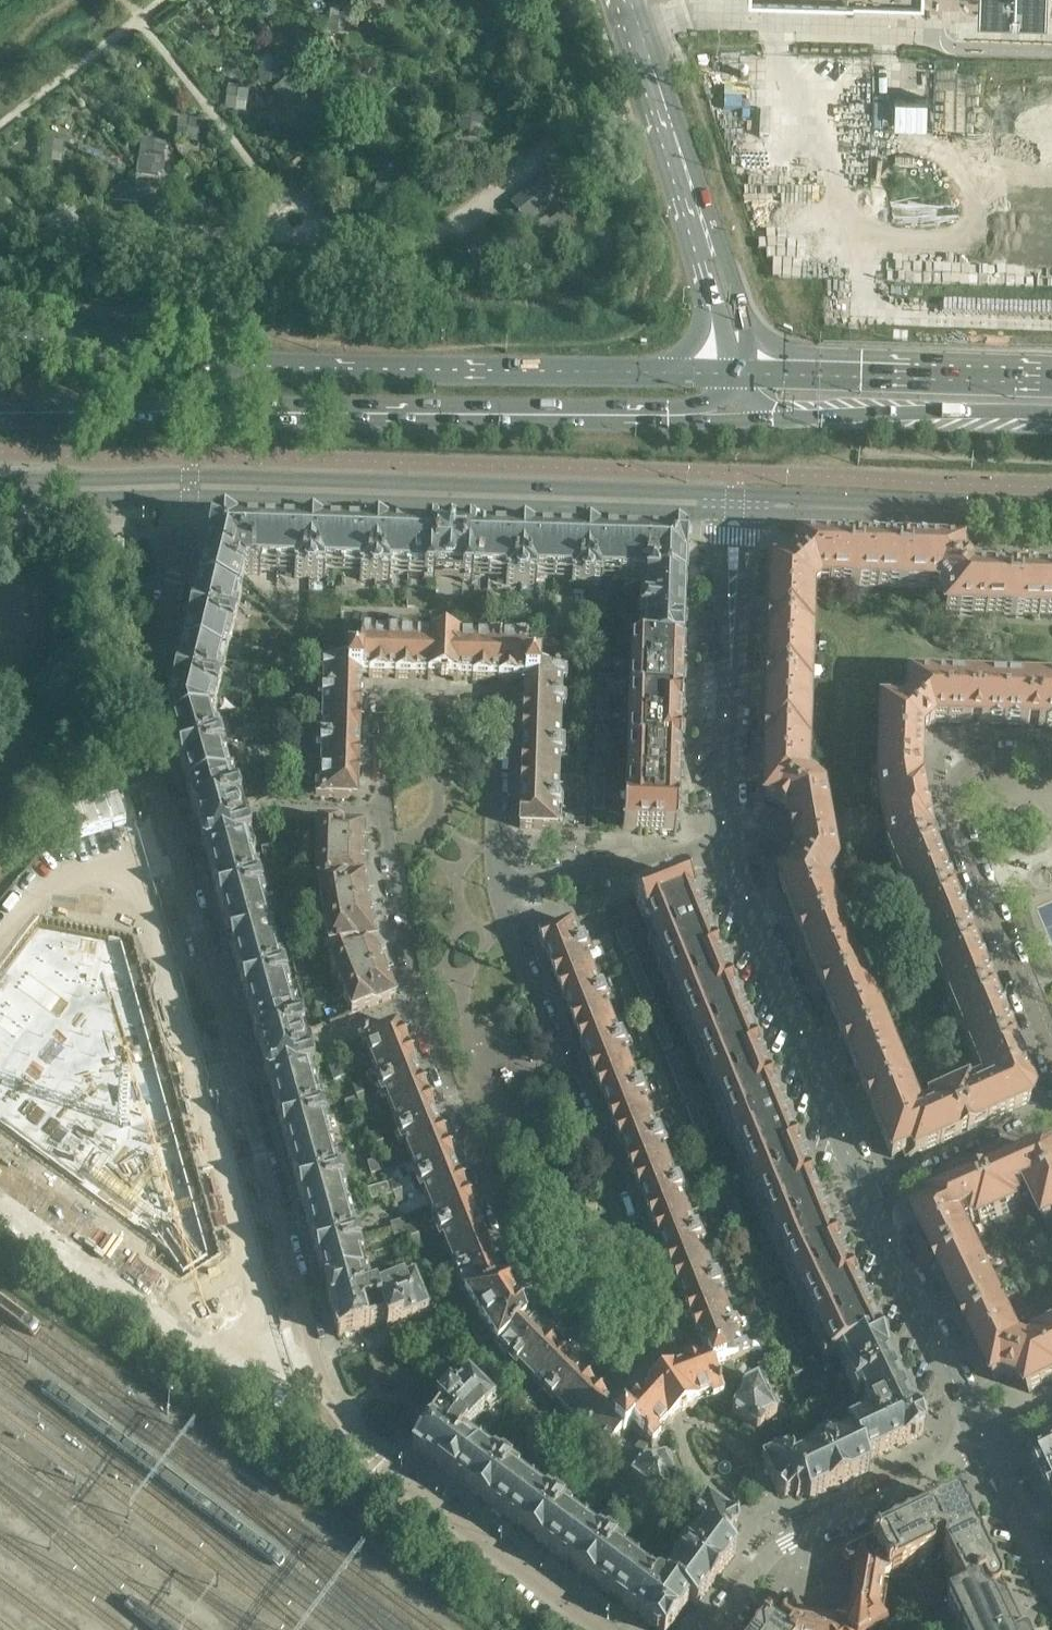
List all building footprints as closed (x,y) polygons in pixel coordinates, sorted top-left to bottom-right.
[(350,29),(352,5),(351,5),(341,4),(342,3),(330,2),(329,24),(339,25),(338,27),(350,29)] [(315,54),(318,31),(307,31),(308,29),(297,27),(294,51),(315,54)] [(282,71),(284,58),(272,57),(272,55),(262,54),(259,76),(271,78),(272,69),(282,71)] [(297,88),(285,74),(273,84),(284,98),(297,88)] [(247,106),(250,85),(238,83),(239,81),(228,80),(225,103),(247,106)] [(260,88),(255,82),(251,85),(256,92),(260,88)] [(481,136),(484,115),(473,113),(473,111),(464,110),(463,112),(459,133),(481,136)] [(198,143),(200,121),(178,119),(176,141),(198,143)] [(174,139),(168,131),(164,134),(170,142),(174,139)] [(62,166),(64,145),(64,144),(54,143),(54,141),(43,139),(40,163),(62,166)] [(164,170),(166,148),(166,143),(142,141),(138,166),(164,170)] [(138,157),(128,145),(122,150),(131,162),(138,157)] [(591,227),(566,198),(568,197),(550,174),(510,204),(534,235),(527,240),(540,256),(557,243),(562,249),(591,227)] [(277,569),(279,528),(213,525),(198,587),(237,597),(239,597),(245,573),(261,573),(261,569),(277,569)] [(342,572),(344,530),(279,528),(277,569),(296,570),(296,576),(325,577),(325,571),(342,572)] [(408,573),(410,532),(344,530),(342,572),(361,572),(361,579),(390,580),(390,573),(408,573)] [(424,579),(436,580),(436,578),(437,533),(410,532),(408,573),(408,574),(424,575),(424,579)] [(449,533),(437,533),(436,578),(448,579),(461,579),(462,534),(449,533)] [(490,535),(462,534),(461,579),(461,581),(472,581),(472,576),(489,577),(489,576),(490,535)] [(554,578),(555,537),(490,535),(489,576),(506,577),(506,583),(536,584),(537,577),(554,578)] [(619,580),(621,539),(555,537),(554,578),(571,578),(572,585),(602,586),(602,580),(619,580)] [(685,590),(687,541),(621,539),(619,580),(646,580),(646,584),(657,584),(658,589),(685,590)] [(125,554),(125,542),(111,542),(110,554),(125,554)] [(831,584),(832,546),(799,545),(799,556),(784,570),(773,569),(772,603),(808,605),(809,595),(811,595),(822,586),(823,583),(831,584)] [(880,587),(881,547),(832,546),(831,584),(831,586),(844,586),(845,584),(853,584),(853,589),(861,589),(861,585),(870,585),(869,587),(880,587)] [(928,589),(928,586),(929,549),(881,547),(880,587),(891,588),(891,585),(898,586),(898,590),(908,591),(908,586),(916,586),(916,588),(928,589)] [(986,617),(988,576),(975,576),(961,561),(962,550),(929,549),(928,586),(937,587),(937,590),(946,599),(946,616),(957,616),(957,612),(969,612),(969,616),(986,617)] [(988,576),(986,617),(1002,617),(1002,615),(1007,615),(1007,621),(1017,621),(1018,616),(1023,616),(1023,618),(1051,619),(1051,578),(988,576)] [(683,649),(685,590),(658,589),(657,584),(646,584),(645,600),(642,600),(641,632),(644,632),(643,648),(683,649)] [(230,645),(237,614),(234,613),(237,597),(198,587),(183,650),(222,660),(226,644),(230,645)] [(349,605),(349,592),(342,591),(341,604),(349,605)] [(586,612),(586,602),(573,601),(573,611),(586,612)] [(814,636),(814,629),(808,628),(808,622),(810,622),(811,605),(808,605),(772,603),(770,660),(809,660),(809,642),(807,642),(808,636),(814,636)] [(373,627),(373,617),(361,616),(361,626),(373,627)] [(400,628),(401,618),(390,617),(390,627),(400,628)] [(389,678),(390,640),(373,639),(373,636),(361,636),(361,663),(362,663),(362,677),(370,677),(369,678),(388,678),(389,678)] [(414,678),(414,640),(399,640),(400,637),(390,637),(390,640),(389,678),(395,678),(414,679),(414,678)] [(428,680),(433,680),(433,678),(430,678),(431,643),(434,643),(434,641),(414,640),(414,678),(428,679),(428,680)] [(499,682),(500,644),(501,640),(490,640),(490,643),(475,642),(474,681),(491,682),(491,681),(498,681),(498,682),(499,682)] [(443,680),(453,681),(453,679),(456,679),(457,644),(454,644),(454,642),(445,641),(434,641),(434,643),(431,643),(430,678),(433,678),(433,680),(443,680)] [(526,669),(528,641),(516,641),(516,645),(500,644),(499,682),(517,682),(524,682),(524,683),(525,683),(525,669),(526,669)] [(475,642),(454,642),(454,644),(457,644),(456,679),(453,679),(453,681),(458,681),(458,680),(473,680),(473,681),(474,681),(475,642)] [(681,702),(682,661),(682,650),(683,650),(683,649),(643,648),(637,648),(636,664),(632,664),(631,686),(636,686),(635,701),(681,702)] [(215,709),(222,678),(218,677),(222,660),(183,650),(167,716),(170,728),(209,718),(211,708),(215,709)] [(812,693),(812,684),(806,684),(806,677),(808,677),(809,660),(770,660),(768,715),(807,716),(808,700),(806,700),(806,693),(812,693)] [(361,694),(361,677),(362,677),(362,663),(361,663),(349,663),(349,666),(321,665),(321,675),(324,675),(324,692),(360,694),(361,694)] [(610,676),(611,664),(600,664),(600,675),(610,676)] [(567,685),(567,674),(539,672),(539,669),(526,669),(525,669),(525,683),(524,698),(562,700),(563,685),(567,685)] [(590,685),(590,674),(581,674),(581,685),(590,685)] [(1005,726),(1006,687),(989,687),(989,690),(983,690),(984,683),(973,683),(972,690),(968,689),(968,686),(949,686),(947,724),(1005,726)] [(1045,688),(1045,692),(1040,691),(1040,685),(1032,684),(1032,691),(1025,691),(1025,688),(1006,687),(1005,726),(1051,727),(1051,688),(1045,688)] [(947,724),(949,686),(929,685),(929,688),(920,688),(920,685),(910,685),(909,706),(903,711),(881,710),(880,722),(885,722),(884,731),(881,731),(880,748),(919,750),(920,737),(934,723),(947,724)] [(250,700),(252,694),(238,690),(237,697),(250,700)] [(308,703),(309,692),(299,691),(298,702),(308,703)] [(360,719),(361,701),(360,701),(360,694),(324,692),(320,692),(320,702),(323,702),(323,718),(360,719)] [(249,706),(250,700),(237,697),(235,703),(249,706)] [(561,726),(562,710),(566,710),(567,700),(562,700),(524,698),(524,699),(525,699),(524,706),(523,725),(561,726)] [(589,711),(589,700),(580,700),(580,711),(589,711)] [(679,740),(680,716),(681,716),(681,702),(635,701),(634,716),(630,716),(629,737),(634,737),(633,754),(679,755),(680,740),(679,740)] [(810,748),(811,739),(804,739),(805,734),(807,734),(807,716),(768,715),(766,770),(806,771),(806,754),(804,754),(804,748),(810,748)] [(228,763),(223,747),(219,733),(214,735),(210,717),(209,718),(170,728),(188,791),(227,780),(223,764),(228,763)] [(359,737),(360,719),(323,718),(322,733),(318,733),(318,744),(359,745),(359,737)] [(608,727),(608,718),(598,718),(598,727),(608,727)] [(560,742),(561,726),(523,725),(523,742),(523,751),(565,752),(565,742),(560,742)] [(608,735),(608,727),(598,727),(598,735),(608,735)] [(257,737),(255,731),(244,734),(246,741),(257,737)] [(307,743),(308,731),(297,731),(297,743),(307,743)] [(259,743),(257,737),(246,741),(248,747),(259,743)] [(588,753),(588,741),(579,741),(579,753),(588,753)] [(307,755),(307,743),(297,743),(297,755),(307,755)] [(358,770),(359,753),(358,753),(359,745),(318,744),(318,752),(321,752),(321,769),(358,770)] [(918,787),(919,750),(880,748),(879,760),(884,760),(883,770),(879,770),(879,791),(879,795),(882,795),(883,802),(880,802),(883,814),(923,807),(920,787),(918,787)] [(559,778),(560,762),(564,762),(565,752),(523,751),(523,758),(522,758),(522,776),(559,778)] [(587,763),(588,753),(579,753),(578,763),(587,763)] [(677,806),(679,755),(633,754),(632,769),(628,768),(627,790),(632,790),(631,806),(678,807),(678,806),(677,806)] [(358,789),(358,779),(358,770),(321,769),(320,785),(316,785),(316,798),(357,800),(357,789),(358,789)] [(606,779),(606,770),(597,770),(596,779),(606,779)] [(831,852),(829,839),(827,828),(825,813),(821,813),(819,805),(823,805),(822,795),(805,780),(806,771),(766,770),(765,803),(775,803),(790,815),(793,834),(795,846),(798,861),(789,877),(779,881),(792,914),(825,900),(822,891),(824,890),(834,870),(832,859),(828,860),(827,853),(831,852)] [(558,793),(559,778),(522,776),(521,794),(522,794),(521,802),(563,803),(563,794),(558,793)] [(606,787),(606,779),(596,779),(596,787),(606,787)] [(245,821),(241,805),(238,794),(234,795),(230,780),(227,780),(188,791),(195,817),(196,817),(201,835),(203,842),(202,843),(210,870),(249,859),(251,858),(247,842),(251,841),(247,830),(245,821)] [(306,797),(306,785),(296,785),(295,796),(306,797)] [(586,804),(586,793),(577,793),(577,804),(586,804)] [(557,829),(558,813),(563,814),(563,803),(521,802),(521,810),(520,810),(520,828),(557,829)] [(586,816),(586,804),(577,804),(577,816),(586,816)] [(677,833),(678,807),(631,806),(625,805),(624,813),(595,811),(595,831),(677,833)] [(1023,1074),(928,842),(930,841),(926,822),(924,810),(923,807),(883,814),(883,818),(888,844),(891,844),(893,852),(890,853),(899,875),(902,874),(905,882),(902,883),(912,909),(915,907),(917,913),(911,915),(914,922),(920,919),(922,925),(919,926),(932,958),(935,956),(937,962),(931,964),(934,971),(940,969),(942,974),(939,975),(951,1006),(954,1005),(957,1011),(951,1014),(954,1021),(960,1018),(961,1023),(959,1024),(971,1055),(974,1054),(977,1061),(971,1063),(973,1070),(979,1067),(981,1072),(979,1073),(985,1090),(1023,1074)] [(365,855),(366,826),(318,824),(317,845),(322,845),(321,858),(342,859),(343,855),(365,855)] [(287,859),(284,846),(273,849),(274,851),(276,860),(277,862),(287,859)] [(276,860),(274,851),(265,854),(268,862),(276,860)] [(364,881),(365,855),(343,855),(342,859),(321,858),(321,870),(315,871),(319,890),(365,882),(364,881)] [(267,904),(262,887),(258,874),(253,875),(249,859),(210,870),(227,932),(267,921),(262,905),(267,904)] [(291,872),(287,859),(277,862),(279,870),(280,874),(291,872)] [(279,870),(277,862),(276,860),(268,862),(270,872),(279,870)] [(684,878),(606,910),(616,934),(640,924),(651,920),(694,903),(684,878)] [(370,914),(365,882),(319,890),(318,890),(322,910),(326,910),(329,921),(370,914)] [(2,1184),(57,1225),(53,1230),(66,1239),(70,1234),(195,1327),(245,1293),(143,923),(126,920),(127,914),(110,910),(111,902),(86,897),(84,906),(67,902),(66,908),(49,905),(0,971),(0,1187),(2,1184)] [(880,1026),(865,990),(863,990),(860,984),(865,983),(863,976),(858,978),(855,972),(857,971),(843,935),(840,936),(838,930),(842,928),(839,920),(835,922),(833,918),(836,917),(828,898),(825,900),(792,914),(881,1133),(915,1118),(907,1098),(906,1098),(904,1094),(910,1091),(907,1085),(902,1087),(899,1081),(900,1080),(885,1044),(884,1045),(882,1039),(888,1037),(885,1031),(879,1033),(877,1027),(880,1026)] [(713,951),(694,903),(651,920),(657,934),(653,936),(661,956),(665,955),(671,969),(713,951)] [(291,914),(289,908),(281,910),(283,917),(291,914)] [(293,922),(292,917),(291,914),(283,917),(285,924),(293,922)] [(376,946),(370,914),(329,921),(331,934),(325,936),(330,954),(376,946)] [(306,925),(303,915),(292,917),(293,922),(295,928),(306,925)] [(274,948),(267,921),(227,932),(234,959),(274,948)] [(586,947),(583,937),(579,939),(573,923),(538,937),(545,954),(546,954),(549,962),(586,947)] [(309,936),(306,925),(295,928),(298,939),(309,936)] [(609,937),(605,927),(597,931),(601,941),(609,937)] [(613,947),(609,937),(601,941),(605,950),(613,947)] [(385,971),(375,946),(376,946),(330,954),(332,968),(334,974),(341,973),(345,983),(364,976),(366,980),(385,971)] [(633,946),(623,950),(626,958),(636,953),(633,946)] [(593,972),(587,957),(590,956),(586,947),(549,962),(552,969),(551,969),(558,987),(593,972)] [(291,994),(285,974),(282,963),(278,964),(274,948),(234,959),(252,1023),(291,1012),(287,995),(291,994)] [(728,987),(718,964),(719,964),(713,951),(671,969),(676,983),(672,984),(680,1004),(684,1003),(690,1016),(733,999),(728,987)] [(636,953),(626,958),(629,966),(640,962),(636,953)] [(308,975),(306,968),(297,970),(298,977),(308,975)] [(396,997),(385,971),(366,980),(364,976),(345,983),(350,996),(344,998),(352,1016),(396,997)] [(605,995),(602,986),(599,987),(593,972),(558,987),(564,1002),(565,1002),(568,1010),(605,995)] [(628,986),(623,975),(616,978),(620,989),(628,986)] [(322,992),(318,980),(310,982),(313,995),(322,992)] [(632,996),(628,986),(620,989),(624,999),(632,996)] [(325,1005),(322,992),(313,995),(317,1008),(325,1005)] [(653,994),(643,998),(646,1007),(656,1002),(653,994)] [(611,1020),(606,1005),(609,1004),(605,995),(568,1010),(571,1017),(570,1017),(577,1034),(611,1020)] [(752,1048),(733,1000),(734,1000),(733,999),(690,1016),(697,1032),(692,1033),(700,1053),(704,1051),(710,1064),(752,1048)] [(656,1002),(646,1007),(650,1015),(660,1011),(656,1002)] [(314,1072),(310,1055),(308,1050),(304,1036),(301,1024),(298,1025),(293,1011),(291,1012),(252,1023),(259,1048),(264,1065),(266,1073),(273,1099),(313,1088),(315,1088),(311,1073),(314,1072)] [(624,1043),(621,1034),(617,1035),(611,1020),(577,1034),(583,1050),(584,1050),(587,1058),(624,1043)] [(647,1034),(643,1023),(634,1026),(639,1037),(647,1034)] [(407,1049),(400,1033),(397,1025),(392,1027),(392,1026),(387,1028),(387,1029),(359,1041),(363,1050),(367,1048),(373,1063),(407,1049)] [(651,1043),(647,1034),(639,1037),(643,1047),(651,1043)] [(363,1050),(359,1041),(359,1040),(352,1043),(356,1053),(363,1050)] [(631,1068),(625,1053),(628,1052),(624,1043),(587,1058),(590,1065),(589,1065),(596,1082),(631,1068)] [(673,1043),(663,1047),(666,1055),(676,1050),(673,1043)] [(767,1084),(759,1065),(758,1061),(753,1048),(752,1048),(710,1064),(716,1079),(711,1082),(719,1101),(724,1099),(729,1113),(730,1112),(772,1096),(768,1084),(767,1084)] [(416,1072),(413,1066),(414,1066),(407,1049),(373,1063),(380,1078),(375,1080),(378,1088),(416,1072)] [(676,1050),(666,1055),(669,1063),(679,1059),(676,1050)] [(356,1069),(352,1059),(342,1063),(346,1073),(356,1069)] [(643,1091),(640,1082),(636,1083),(631,1068),(596,1082),(602,1098),(603,1098),(606,1106),(643,1091)] [(426,1097),(420,1081),(419,1081),(416,1072),(378,1088),(381,1098),(386,1096),(392,1111),(426,1097)] [(666,1082),(662,1072),(654,1075),(658,1085),(666,1082)] [(1029,1104),(1032,1097),(1023,1074),(985,1090),(988,1096),(978,1100),(988,1122),(1029,1104)] [(365,1094),(361,1082),(351,1086),(355,1098),(365,1094)] [(670,1092),(666,1082),(658,1085),(662,1095),(670,1092)] [(330,1134),(326,1118),(321,1103),(317,1104),(313,1088),(273,1099),(290,1162),(329,1151),(325,1135),(330,1134)] [(988,1122),(978,1100),(974,1090),(968,1093),(967,1089),(956,1094),(957,1096),(941,1103),(940,1101),(929,1106),(931,1111),(926,1113),(928,1118),(940,1144),(988,1122)] [(650,1116),(643,1101),(647,1100),(643,1091),(606,1106),(609,1113),(608,1114),(615,1130),(650,1116)] [(692,1091),(682,1094),(685,1102),(695,1098),(692,1091)] [(370,1105),(365,1094),(355,1098),(359,1109),(370,1105)] [(792,1144),(773,1097),(772,1096),(730,1112),(729,1113),(736,1128),(732,1130),(739,1149),(744,1147),(750,1161),(792,1144)] [(435,1121),(432,1114),(433,1114),(426,1097),(392,1111),(398,1126),(393,1128),(397,1137),(435,1121)] [(695,1098),(685,1102),(689,1111),(698,1107),(695,1098)] [(662,1139),(659,1131),(656,1132),(650,1116),(615,1130),(621,1146),(622,1146),(625,1154),(662,1139)] [(940,1144),(928,1118),(918,1123),(915,1118),(881,1133),(892,1158),(902,1154),(905,1160),(940,1144)] [(685,1130),(681,1120),(673,1123),(677,1133),(685,1130)] [(445,1144),(439,1129),(435,1121),(397,1137),(401,1146),(406,1144),(411,1159),(445,1144)] [(689,1141),(685,1130),(677,1133),(681,1144),(689,1141)] [(383,1142),(379,1131),(369,1135),(374,1146),(383,1142)] [(669,1164),(663,1150),(666,1149),(662,1139),(625,1154),(628,1161),(627,1162),(634,1178),(669,1164)] [(712,1140),(702,1144),(705,1151),(715,1147),(712,1140)] [(388,1154),(383,1142),(374,1146),(378,1158),(388,1154)] [(454,1168),(452,1162),(445,1144),(411,1159),(418,1174),(413,1176),(417,1185),(454,1168)] [(807,1181),(797,1158),(798,1158),(792,1145),(792,1144),(750,1161),(756,1176),(751,1178),(759,1198),(763,1196),(770,1211),(812,1193),(807,1181)] [(715,1147),(705,1151),(709,1160),(719,1156),(715,1147)] [(347,1196),(343,1181),(339,1166),(334,1167),(329,1151),(290,1162),(307,1225),(347,1214),(342,1197),(347,1196)] [(1048,1152),(1008,1171),(1018,1193),(1029,1189),(1032,1195),(1051,1184),(1051,1154),(1048,1152)] [(383,1170),(379,1159),(367,1163),(371,1173),(383,1170)] [(681,1187),(678,1179),(675,1180),(669,1164),(634,1178),(640,1195),(641,1194),(644,1202),(681,1187)] [(464,1192),(458,1177),(454,1168),(417,1185),(420,1193),(425,1191),(430,1206),(464,1192)] [(705,1178),(701,1168),(692,1171),(696,1181),(705,1178)] [(386,1182),(382,1171),(383,1171),(383,1170),(371,1173),(374,1185),(386,1182)] [(1023,1203),(1018,1193),(1008,1171),(960,1192),(972,1218),(975,1224),(981,1221),(983,1225),(997,1219),(998,1221),(1005,1218),(1004,1216),(1019,1209),(1017,1205),(1023,1203)] [(709,1188),(705,1178),(696,1181),(700,1191),(709,1188)] [(402,1191),(398,1179),(388,1183),(392,1195),(402,1191)] [(1032,1195),(1035,1203),(1041,1201),(1044,1209),(1040,1212),(1046,1226),(1051,1223),(1051,1184),(1032,1195)] [(688,1212),(682,1198),(685,1197),(681,1187),(644,1202),(647,1210),(646,1210),(653,1226),(688,1212)] [(732,1188),(722,1192),(725,1198),(734,1194),(732,1188)] [(406,1202),(402,1191),(392,1195),(396,1205),(406,1202)] [(474,1216),(471,1210),(464,1192),(430,1206),(436,1221),(432,1223),(436,1232),(474,1216)] [(962,1222),(972,1218),(960,1192),(924,1208),(927,1214),(917,1219),(930,1246),(966,1230),(962,1222)] [(831,1240),(812,1194),(813,1194),(812,1193),(770,1211),(776,1225),(771,1228),(779,1245),(783,1243),(790,1259),(831,1240)] [(734,1194),(725,1198),(728,1207),(738,1204),(734,1194)] [(700,1235),(697,1226),(693,1227),(688,1212),(653,1226),(660,1243),(660,1242),(663,1250),(700,1235)] [(364,1259),(360,1244),(356,1229),(351,1230),(347,1214),(307,1225),(325,1288),(364,1277),(359,1261),(364,1259)] [(483,1240),(477,1225),(474,1216),(436,1232),(439,1242),(444,1240),(450,1254),(483,1240)] [(723,1226),(719,1216),(710,1219),(714,1229),(723,1226)] [(406,1231),(406,1230),(402,1220),(391,1224),(394,1235),(406,1231)] [(420,1239),(415,1226),(406,1230),(406,1231),(411,1243),(420,1239)] [(727,1236),(723,1226),(714,1229),(719,1239),(727,1236)] [(1003,1308),(993,1286),(988,1276),(978,1255),(980,1254),(977,1247),(975,1248),(966,1230),(930,1246),(982,1353),(1014,1337),(1017,1336),(1006,1315),(1009,1313),(1007,1310),(1005,1307),(1003,1308)] [(706,1260),(701,1246),(704,1244),(700,1235),(663,1250),(666,1258),(672,1274),(706,1260)] [(751,1237),(742,1241),(745,1249),(755,1245),(755,1244),(751,1237)] [(424,1249),(420,1239),(411,1243),(415,1253),(424,1249)] [(492,1264),(490,1258),(491,1258),(483,1240),(450,1254),(456,1270),(451,1272),(455,1280),(492,1264)] [(848,1277),(838,1255),(838,1254),(832,1241),(831,1242),(831,1240),(790,1259),(798,1276),(795,1277),(803,1297),(808,1295),(814,1309),(854,1288),(849,1277),(848,1277)] [(755,1245),(745,1249),(749,1257),(758,1253),(755,1245)] [(719,1284),(715,1273),(712,1275),(706,1260),(672,1274),(679,1291),(682,1298),(719,1284)] [(501,1283),(494,1265),(493,1265),(492,1264),(455,1280),(463,1300),(465,1299),(502,1284),(502,1283),(501,1283)] [(743,1274),(738,1264),(729,1268),(734,1278),(743,1274)] [(747,1285),(743,1274),(734,1278),(739,1289),(747,1285)] [(368,1329),(360,1298),(370,1296),(364,1277),(325,1288),(338,1337),(368,1329)] [(438,1287),(434,1277),(425,1280),(429,1291),(438,1287)] [(429,1314),(414,1278),(376,1294),(370,1296),(360,1298),(368,1329),(385,1325),(387,1331),(429,1314)] [(525,1319),(521,1313),(502,1284),(465,1299),(496,1347),(525,1319)] [(726,1309),(719,1293),(723,1292),(719,1284),(682,1298),(685,1306),(691,1323),(726,1309)] [(442,1297),(438,1287),(429,1291),(433,1301),(442,1297)] [(876,1334),(854,1290),(855,1290),(854,1288),(814,1309),(820,1323),(817,1324),(825,1343),(830,1342),(835,1355),(842,1351),(876,1334)] [(773,1289),(763,1293),(767,1301),(776,1297),(773,1289)] [(776,1297),(767,1301),(770,1309),(780,1305),(776,1297)] [(738,1331),(735,1322),(731,1323),(726,1309),(691,1323),(698,1339),(701,1346),(735,1332),(738,1331)] [(761,1322),(758,1314),(749,1317),(753,1325),(761,1322)] [(509,1363),(538,1334),(525,1320),(526,1320),(525,1319),(496,1347),(494,1349),(509,1363)] [(749,1356),(744,1345),(741,1346),(735,1332),(701,1346),(707,1361),(706,1361),(706,1362),(707,1361),(713,1374),(724,1370),(723,1366),(749,1356)] [(531,1378),(557,1352),(544,1340),(538,1335),(539,1334),(538,1334),(509,1363),(516,1370),(520,1367),(531,1378)] [(905,1394),(890,1362),(877,1336),(876,1334),(842,1351),(850,1368),(846,1370),(860,1400),(864,1398),(870,1411),(905,1394)] [(1050,1335),(1041,1340),(1044,1346),(1051,1361),(1051,1338),(1050,1335)] [(771,1347),(767,1337),(758,1340),(762,1350),(771,1347)] [(1044,1346),(1034,1350),(1020,1347),(1014,1337),(982,1353),(996,1381),(1006,1377),(1025,1383),(1030,1393),(1051,1382),(1051,1361),(1044,1346)] [(793,1338),(783,1342),(786,1350),(796,1345),(793,1338)] [(800,1354),(796,1345),(786,1350),(790,1358),(800,1354)] [(781,1358),(778,1351),(768,1355),(771,1362),(781,1358)] [(546,1400),(574,1371),(569,1365),(557,1352),(531,1378),(543,1390),(539,1393),(546,1400)] [(723,1400),(713,1374),(707,1361),(706,1362),(699,1365),(699,1364),(682,1371),(697,1406),(711,1400),(713,1404),(723,1400)] [(496,1376),(488,1368),(481,1374),(489,1383),(496,1376)] [(568,1415),(593,1389),(581,1377),(580,1377),(574,1371),(546,1400),(552,1406),(556,1403),(568,1415)] [(697,1406),(682,1371),(672,1375),(672,1374),(659,1383),(649,1390),(647,1391),(647,1392),(641,1400),(667,1426),(682,1417),(697,1407),(697,1406)] [(470,1426),(495,1401),(469,1374),(436,1406),(441,1411),(432,1424),(458,1442),(463,1435),(470,1426)] [(505,1385),(496,1376),(489,1383),(498,1392),(505,1385)] [(777,1417),(771,1403),(768,1404),(757,1382),(745,1388),(732,1414),(745,1422),(744,1423),(745,1424),(749,1426),(749,1427),(751,1428),(750,1429),(754,1432),(755,1431),(757,1432),(760,1432),(763,1427),(765,1423),(777,1417)] [(586,1433),(611,1408),(605,1402),(606,1402),(593,1389),(568,1415),(579,1426),(576,1429),(583,1436),(586,1433)] [(925,1434),(905,1394),(870,1411),(872,1415),(849,1426),(853,1435),(866,1462),(925,1434)] [(667,1426),(641,1400),(640,1400),(628,1413),(623,1419),(622,1419),(633,1429),(652,1448),(659,1440),(656,1437),(667,1426)] [(503,1417),(512,1409),(505,1402),(496,1410),(503,1417)] [(535,1412),(525,1404),(519,1412),(527,1419),(528,1419),(535,1412)] [(625,1438),(633,1429),(622,1419),(611,1407),(611,1408),(586,1433),(598,1445),(595,1448),(602,1455),(622,1435),(625,1438)] [(537,1427),(544,1420),(535,1412),(528,1419),(536,1426),(537,1427)] [(528,1436),(536,1426),(528,1419),(527,1419),(519,1429),(528,1436)] [(455,1481),(479,1447),(463,1435),(458,1442),(432,1424),(413,1449),(455,1481)] [(870,1470),(866,1463),(866,1462),(853,1435),(838,1442),(835,1438),(820,1445),(808,1451),(810,1455),(794,1463),(806,1493),(809,1499),(870,1470)] [(574,1446),(565,1438),(559,1445),(568,1453),(574,1446)] [(532,1485),(518,1475),(520,1471),(495,1452),(492,1456),(479,1447),(455,1481),(507,1519),(532,1485)] [(806,1493),(794,1463),(788,1449),(762,1461),(778,1495),(785,1496),(795,1491),(798,1497),(806,1493)] [(1039,1460),(1039,1461),(1037,1467),(1045,1485),(1051,1482),(1051,1454),(1039,1460)] [(595,1463),(587,1456),(580,1463),(585,1467),(589,1470),(595,1463)] [(576,1478),(585,1467),(580,1463),(577,1460),(568,1472),(576,1478)] [(680,1486),(678,1481),(677,1481),(676,1479),(675,1479),(674,1475),(674,1474),(672,1474),(667,1461),(639,1468),(631,1480),(650,1494),(648,1496),(661,1505),(670,1492),(673,1494),(679,1491),(680,1488),(679,1486),(680,1486)] [(584,1524),(571,1514),(574,1511),(548,1491),(545,1495),(532,1485),(507,1519),(559,1558),(584,1524)] [(613,1506),(621,1495),(612,1488),(603,1499),(613,1506)] [(738,1528),(737,1521),(707,1499),(692,1519),(705,1529),(730,1548),(736,1540),(732,1537),(738,1528)] [(969,1527),(957,1501),(926,1516),(939,1544),(943,1545),(944,1539),(969,1527)] [(939,1544),(926,1516),(873,1541),(888,1571),(897,1567),(902,1570),(936,1553),(933,1551),(934,1547),(939,1544)] [(637,1563),(623,1553),(626,1549),(600,1530),(597,1534),(584,1524),(559,1558),(611,1597),(637,1563)] [(995,1580),(969,1527),(944,1539),(943,1545),(945,1550),(943,1554),(963,1595),(995,1580)] [(699,1603),(736,1553),(730,1548),(705,1529),(695,1542),(691,1539),(674,1565),(677,1567),(668,1581),(669,1582),(699,1603)] [(888,1571),(873,1541),(846,1554),(845,1556),(844,1556),(844,1557),(843,1559),(844,1561),(844,1562),(845,1563),(846,1564),(847,1565),(849,1565),(850,1565),(851,1565),(853,1570),(854,1570),(854,1571),(853,1580),(862,1583),(873,1576),(884,1579),(890,1576),(888,1571)] [(669,1582),(668,1583),(652,1572),(650,1573),(637,1563),(611,1597),(656,1629),(669,1629),(690,1601),(697,1607),(699,1603),(669,1582)] [(880,1605),(884,1579),(873,1576),(862,1583),(853,1580),(848,1606),(866,1610),(879,1628),(888,1622),(882,1614),(884,1611),(880,1605)] [(937,1606),(925,1579),(923,1580),(917,1597),(919,1601),(935,1607),(937,1606)] [(940,1605),(945,1589),(943,1584),(926,1579),(925,1579),(937,1606),(940,1605)] [(995,1580),(963,1595),(945,1603),(958,1629),(1019,1629),(995,1580)] [(804,1613),(796,1612),(796,1611),(795,1611),(792,1608),(792,1607),(792,1606),(792,1605),(792,1603),(791,1601),(790,1600),(789,1600),(788,1599),(786,1599),(784,1599),(783,1600),(782,1601),(764,1625),(771,1629),(802,1629),(804,1613)] [(879,1628),(866,1610),(848,1606),(847,1610),(835,1618),(830,1618),(829,1629),(876,1629),(879,1628)] [(830,1618),(804,1613),(802,1629),(829,1629),(830,1618)]
